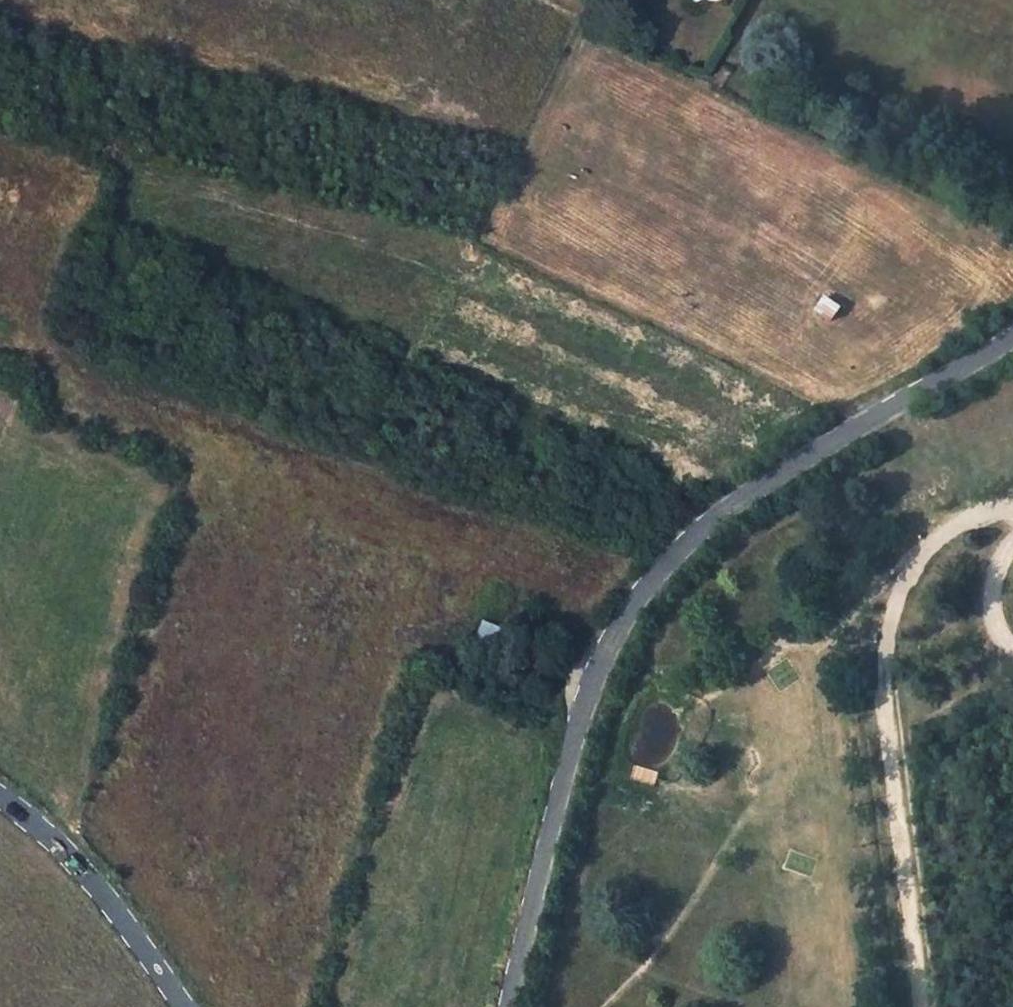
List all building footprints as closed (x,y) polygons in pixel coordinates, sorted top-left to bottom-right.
[(90,76),(77,73),(75,84),(88,86),(90,76)]
